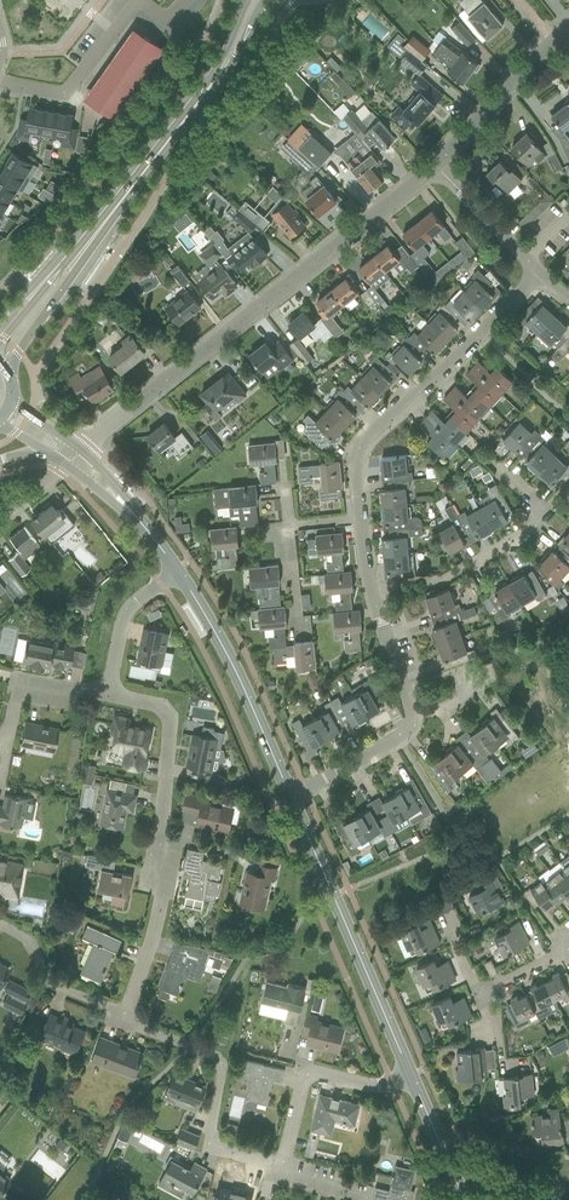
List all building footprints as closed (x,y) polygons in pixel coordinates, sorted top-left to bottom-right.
[(482,0),(475,0),(464,9),(475,22),(476,24),(478,27),(480,29),(483,30),(488,37),(487,38),(488,38),(503,25),(482,0)] [(451,28),(468,45),(476,38),(459,20),(451,28)] [(88,99),(118,119),(164,48),(134,29),(88,99)] [(397,51),(406,38),(397,32),(388,46),(397,51)] [(439,34),(434,41),(444,52),(471,72),(474,69),(476,71),(481,65),(478,63),(479,62),(463,50),(462,51),(439,34)] [(404,46),(409,50),(422,60),(430,50),(412,35),(404,46)] [(444,52),(434,41),(428,48),(434,53),(433,54),(451,67),(448,71),(463,83),(471,72),(444,52)] [(422,60),(409,50),(401,60),(419,75),(427,65),(421,61),(422,60)] [(338,72),(342,68),(331,57),(327,61),(338,72)] [(341,87),(346,83),(334,70),(330,75),(341,87)] [(421,92),(404,111),(398,106),(390,116),(406,129),(413,120),(418,124),(443,95),(420,75),(412,84),(421,92)] [(551,116),(559,126),(552,132),(558,137),(565,152),(568,162),(568,139),(567,136),(563,131),(568,127),(568,102),(551,116)] [(40,131),(44,110),(30,107),(27,119),(21,118),(17,138),(25,139),(26,133),(40,135),(41,131),(40,131)] [(59,112),(44,110),(40,131),(41,131),(55,133),(59,112)] [(353,110),(342,119),(345,122),(346,122),(348,125),(359,136),(365,144),(369,148),(370,147),(369,147),(367,145),(374,139),(383,149),(395,138),(387,129),(372,111),(362,120),(353,110)] [(73,115),(59,112),(55,133),(63,135),(61,146),(74,148),(77,133),(70,132),(73,115)] [(519,140),(512,147),(515,150),(513,151),(517,155),(519,154),(520,156),(529,165),(535,159),(538,162),(546,155),(546,154),(540,147),(538,145),(540,143),(536,139),(529,131),(527,133),(526,133),(524,132),(517,139),(519,140)] [(311,132),(297,148),(304,154),(318,167),(332,152),(311,132)] [(78,135),(75,150),(84,155),(85,153),(86,152),(86,150),(87,148),(88,147),(90,138),(78,135)] [(7,165),(30,179),(38,166),(13,151),(5,164),(7,165)] [(349,151),(342,157),(347,163),(369,191),(375,186),(378,186),(381,184),(380,182),(382,180),(373,169),(371,165),(379,159),(373,151),(365,158),(360,152),(354,157),(349,151)] [(298,160),(297,161),(311,175),(312,173),(318,167),(304,154),(298,160)] [(555,154),(548,158),(547,158),(555,172),(563,168),(555,154)] [(512,169),(510,170),(500,159),(486,173),(494,181),(496,179),(508,192),(521,179),(527,173),(517,163),(512,169)] [(0,176),(0,178),(18,188),(17,189),(23,192),(30,179),(7,165),(0,176)] [(311,185),(302,192),(307,199),(306,199),(318,215),(336,201),(324,185),(316,176),(309,181),(311,185)] [(10,201),(17,189),(18,188),(0,178),(0,195),(10,201)] [(544,196),(529,210),(518,221),(526,229),(554,201),(532,178),(529,181),(544,196)] [(51,180),(46,189),(57,195),(61,187),(51,180)] [(48,194),(46,199),(51,202),(57,195),(50,191),(48,194)] [(292,210),(286,202),(291,200),(284,193),(271,209),(273,213),(271,214),(278,222),(277,223),(284,232),(286,230),(291,236),(304,226),(297,218),(299,216),(294,209),(292,210)] [(2,213),(10,201),(0,195),(0,212),(2,213)] [(564,206),(568,202),(564,198),(560,202),(564,206)] [(239,209),(257,224),(264,216),(246,201),(239,209)] [(24,202),(21,207),(28,212),(31,207),(24,202)] [(451,236),(444,226),(432,210),(418,222),(430,237),(437,231),(445,241),(451,236)] [(186,212),(173,223),(175,226),(185,218),(189,224),(193,221),(186,212)] [(240,212),(235,219),(239,223),(250,232),(256,226),(245,216),(240,212)] [(22,213),(16,222),(19,223),(28,218),(22,213)] [(430,237),(418,222),(403,233),(415,248),(423,258),(429,253),(422,244),(430,237)] [(210,225),(204,231),(209,237),(215,232),(210,225)] [(215,232),(209,237),(213,243),(223,254),(234,269),(240,264),(246,271),(267,255),(261,248),(263,246),(256,238),(255,240),(254,238),(234,254),(229,249),(226,245),(223,240),(225,239),(217,230),(215,232)] [(455,242),(467,257),(474,252),(462,236),(455,242)] [(216,268),(212,271),(200,281),(213,298),(222,290),(226,295),(236,287),(233,282),(234,281),(217,259),(223,254),(213,243),(203,251),(207,257),(212,263),(213,263),(216,268)] [(388,245),(373,257),(385,271),(393,265),(395,263),(400,259),(407,268),(411,273),(419,266),(410,255),(402,245),(393,252),(388,245)] [(167,253),(160,259),(166,266),(173,260),(167,253)] [(385,271),(373,257),(359,268),(365,275),(363,276),(369,284),(385,271)] [(441,278),(429,263),(421,269),(427,277),(433,284),(441,278)] [(189,280),(177,265),(170,271),(182,286),(189,280)] [(466,289),(464,291),(482,308),(488,302),(493,297),(494,296),(493,295),(498,289),(495,286),(484,275),(478,270),(472,276),(476,279),(473,282),(466,289)] [(425,275),(417,281),(424,291),(426,290),(433,284),(427,277),(425,275)] [(352,285),(351,285),(346,279),(332,290),(343,304),(358,292),(352,285)] [(372,285),(365,290),(375,302),(376,301),(379,304),(380,305),(385,301),(372,285)] [(343,304),(332,290),(317,301),(323,308),(319,311),(323,316),(320,318),(333,334),(336,338),(344,331),(333,317),(336,314),(333,311),(343,304)] [(375,302),(365,290),(360,295),(373,311),(378,307),(379,307),(379,304),(376,301),(375,302)] [(200,307),(187,291),(167,307),(179,324),(200,307)] [(450,300),(445,305),(444,306),(461,321),(461,322),(464,325),(469,319),(471,320),(482,308),(464,291),(453,303),(450,300)] [(385,301),(380,305),(383,309),(382,310),(390,319),(399,312),(394,305),(388,305),(385,301)] [(440,312),(429,324),(446,340),(458,329),(459,330),(464,325),(461,322),(461,321),(444,306),(445,305),(442,303),(436,308),(440,312)] [(538,333),(555,316),(542,304),(535,312),(529,306),(515,322),(521,328),(526,322),(538,333)] [(333,334),(320,318),(314,324),(304,312),(289,323),(300,337),(309,331),(315,340),(321,336),(325,341),(333,334)] [(555,316),(538,333),(551,345),(552,342),(558,348),(559,348),(566,340),(565,340),(560,335),(567,327),(555,316)] [(414,332),(409,338),(425,354),(428,357),(433,351),(435,352),(446,340),(429,324),(418,335),(414,332)] [(131,334),(123,340),(126,344),(110,357),(121,371),(145,352),(131,334)] [(394,355),(393,356),(398,361),(410,373),(416,367),(416,366),(420,362),(422,363),(428,357),(425,354),(409,338),(406,335),(400,342),(404,345),(402,347),(394,355)] [(551,356),(558,362),(568,351),(568,336),(565,340),(566,340),(559,348),(558,348),(551,356)] [(290,345),(298,355),(306,364),(312,358),(297,339),(290,345)] [(293,359),(285,349),(279,341),(271,348),(266,342),(250,355),(262,371),(268,378),(280,369),(280,370),(293,359)] [(541,354),(537,358),(543,363),(548,358),(545,354),(541,354)] [(374,366),(363,378),(380,394),(390,383),(392,384),(398,377),(376,356),(370,363),(374,366)] [(479,361),(473,367),(501,394),(513,381),(497,366),(491,372),(479,361)] [(80,379),(77,374),(69,379),(77,391),(85,386),(94,401),(113,389),(99,367),(80,379)] [(320,367),(313,372),(316,376),(323,371),(320,367)] [(501,394),(473,367),(466,374),(479,386),(474,392),(490,406),(501,394)] [(215,419),(246,395),(228,372),(201,393),(208,401),(204,405),(215,419)] [(380,394),(363,378),(352,390),(348,386),(343,392),(348,396),(347,396),(362,410),(367,405),(369,406),(380,394)] [(310,383),(306,388),(313,394),(317,390),(310,383)] [(456,386),(450,392),(478,419),(490,406),(474,392),(468,397),(456,386)] [(329,408),(327,410),(345,426),(350,420),(355,415),(357,416),(362,410),(347,396),(348,396),(343,392),(340,389),(334,395),(338,399),(336,401),(329,408)] [(478,419),(450,392),(443,399),(456,411),(451,416),(467,431),(478,419)] [(526,393),(521,399),(526,404),(531,398),(526,393)] [(316,422),(313,419),(308,415),(304,420),(305,421),(306,425),(306,428),(305,430),(304,431),(322,448),(326,443),(332,449),(340,440),(336,436),(345,426),(327,410),(316,422)] [(433,411),(427,417),(455,443),(467,431),(451,416),(445,422),(433,411)] [(455,443),(427,417),(421,424),(433,436),(428,441),(443,456),(455,443)] [(531,432),(520,421),(503,440),(515,451),(517,450),(522,455),(541,434),(535,428),(531,432)] [(181,455),(193,446),(182,432),(175,437),(164,423),(148,436),(160,450),(167,444),(169,446),(172,444),(181,455)] [(500,425),(495,431),(500,436),(505,429),(500,425)] [(547,439),(541,434),(522,455),(527,460),(526,461),(538,473),(555,454),(543,443),(547,439)] [(487,441),(483,445),(487,449),(491,445),(487,441)] [(276,461),(275,442),(248,445),(250,463),(264,461),(265,472),(259,473),(260,484),(276,483),(274,461),(276,461)] [(218,444),(212,449),(215,454),(222,449),(218,444)] [(538,473),(551,484),(552,483),(558,488),(568,476),(568,462),(567,465),(555,454),(538,473)] [(413,471),(407,471),(405,455),(381,458),(383,475),(385,475),(386,482),(409,480),(413,479),(413,471)] [(202,458),(195,464),(199,468),(205,463),(202,458)] [(299,467),(301,484),(312,483),(312,477),(322,476),(323,489),(325,489),(326,499),(342,497),(341,487),(339,461),(320,463),(321,464),(299,467)] [(435,467),(426,468),(427,478),(442,476),(435,467)] [(487,471),(480,475),(483,482),(491,478),(487,471)] [(386,489),(383,490),(381,490),(383,506),(407,503),(406,488),(410,487),(409,480),(386,482),(386,489)] [(444,481),(438,486),(443,492),(449,487),(444,481)] [(516,517),(500,491),(496,484),(486,490),(489,495),(479,501),(482,506),(481,507),(493,528),(507,520),(508,522),(516,517)] [(257,503),(255,485),(215,489),(217,507),(245,504),(246,514),(240,515),(241,526),(257,525),(255,503),(257,503)] [(72,514),(79,504),(72,499),(65,508),(72,514)] [(62,557),(51,543),(74,525),(61,509),(59,511),(58,509),(56,511),(49,502),(42,508),(44,510),(39,514),(39,513),(33,518),(33,519),(31,520),(45,537),(39,541),(56,562),(62,557)] [(382,523),(383,530),(410,528),(422,526),(422,520),(417,516),(409,517),(407,503),(383,506),(384,523),(382,523)] [(493,528),(481,507),(467,515),(465,511),(458,515),(473,542),(480,538),(479,537),(493,528)] [(453,523),(439,531),(444,540),(441,542),(441,543),(440,544),(444,551),(449,548),(451,553),(465,544),(466,546),(473,542),(458,515),(451,519),(453,523)] [(182,522),(175,523),(176,531),(190,530),(189,522),(182,522)] [(40,546),(37,542),(24,526),(9,538),(19,550),(8,559),(21,575),(30,568),(23,560),(40,546)] [(237,527),(210,529),(212,547),(216,547),(217,558),(221,558),(222,568),(238,567),(236,545),(238,545),(237,527)] [(410,528),(383,530),(384,538),(382,538),(384,555),(408,552),(406,536),(411,536),(410,528)] [(207,539),(207,532),(195,533),(196,541),(207,539)] [(316,539),(308,539),(309,554),(325,553),(331,552),(332,562),(326,562),(327,574),(328,574),(344,572),(341,551),(344,551),(342,533),(316,535),(316,539)] [(563,539),(564,540),(559,546),(568,555),(568,533),(563,539)] [(542,563),(543,564),(540,568),(558,588),(564,582),(560,579),(568,569),(568,555),(559,546),(554,551),(553,550),(542,563)] [(410,568),(408,552),(384,555),(386,572),(388,572),(389,580),(416,577),(415,567),(410,568)] [(260,609),(281,607),(279,584),(280,583),(278,565),(249,568),(251,586),(267,585),(268,597),(259,598),(260,609)] [(100,571),(91,579),(96,585),(105,577),(100,571)] [(318,574),(318,576),(311,577),(311,583),(325,582),(326,591),(340,590),(341,600),(336,600),(337,612),(337,613),(353,611),(350,590),(353,589),(351,571),(344,572),(328,574),(327,574),(318,574)] [(538,600),(547,595),(533,571),(525,576),(524,575),(510,583),(522,604),(536,597),(538,600)] [(522,604),(510,583),(495,591),(496,593),(489,597),(497,611),(492,614),(498,623),(510,616),(508,612),(511,611),(512,613),(521,608),(519,606),(522,604)] [(553,584),(547,588),(552,596),(558,593),(553,584)] [(453,591),(450,592),(449,589),(426,597),(432,613),(434,612),(436,619),(436,620),(474,607),(474,606),(469,608),(468,605),(461,608),(460,603),(455,605),(453,601),(456,600),(453,591)] [(96,590),(74,608),(93,611),(98,592),(96,590)] [(484,603),(477,606),(479,610),(483,611),(486,610),(484,603)] [(281,607),(260,609),(250,610),(251,618),(259,618),(260,627),(274,626),(275,636),(269,637),(270,648),(274,648),(273,647),(286,646),(284,625),(286,625),(285,607),(281,607)] [(436,620),(436,619),(432,620),(435,628),(433,628),(439,644),(462,636),(457,621),(476,614),(474,607),(436,620)] [(337,612),(333,613),(335,629),(349,628),(350,639),(344,640),(345,652),(361,650),(359,628),(362,628),(360,610),(353,611),(337,613),(337,612)] [(155,611),(148,614),(151,621),(158,617),(155,611)] [(507,628),(498,633),(503,643),(512,638),(513,638),(507,628)] [(144,630),(138,661),(161,665),(171,667),(174,653),(164,651),(168,635),(144,630)] [(462,636),(439,644),(444,659),(442,660),(445,668),(477,657),(475,649),(468,652),(462,636)] [(63,668),(63,666),(70,667),(74,645),(54,641),(53,645),(26,639),(21,663),(28,664),(27,665),(42,668),(43,667),(49,668),(50,663),(53,664),(53,666),(63,668)] [(295,645),(286,646),(273,647),(274,648),(275,663),(287,662),(286,656),(296,655),(298,669),(316,667),(313,641),(295,643),(295,645)] [(379,673),(363,682),(351,689),(354,695),(366,717),(379,710),(372,697),(387,689),(379,673)] [(317,674),(308,675),(310,688),(318,687),(317,674)] [(274,680),(267,681),(268,689),(275,689),(274,680)] [(338,697),(332,700),(343,722),(349,718),(353,724),(366,717),(354,695),(341,702),(338,697)] [(343,722),(332,700),(325,704),(328,710),(315,717),(327,739),(340,732),(337,725),(343,722)] [(498,722),(494,717),(482,726),(497,745),(508,736),(513,742),(519,737),(511,726),(517,721),(507,707),(500,712),(504,718),(498,722)] [(281,721),(288,718),(284,708),(277,711),(281,721)] [(128,747),(125,765),(144,768),(144,767),(143,767),(149,731),(135,728),(135,730),(127,728),(128,725),(129,720),(115,717),(112,732),(117,733),(115,745),(128,747)] [(302,724),(299,718),(292,722),(310,756),(317,752),(314,746),(327,739),(315,717),(302,724)] [(21,745),(53,752),(58,729),(26,722),(21,745)] [(201,737),(193,735),(187,766),(211,771),(215,749),(221,750),(224,733),(214,731),(214,729),(203,726),(201,737)] [(474,741),(468,745),(473,751),(483,765),(488,771),(489,772),(493,777),(495,780),(503,774),(491,757),(489,759),(485,754),(497,745),(482,726),(470,735),(474,741)] [(533,743),(529,746),(533,752),(538,749),(533,743)] [(458,744),(446,753),(461,772),(473,764),(477,769),(483,765),(473,751),(468,745),(463,750),(458,744)] [(446,753),(435,762),(443,773),(437,778),(448,792),(454,787),(450,781),(461,772),(446,753)] [(13,755),(11,764),(18,765),(20,757),(13,755)] [(510,763),(502,768),(505,772),(513,767),(510,763)] [(85,764),(84,773),(94,774),(95,766),(85,764)] [(488,771),(482,775),(487,782),(493,777),(489,772),(488,771)] [(84,773),(82,781),(92,783),(94,774),(84,773)] [(217,774),(206,776),(204,783),(230,789),(231,781),(217,774)] [(412,793),(409,787),(395,794),(408,816),(420,809),(423,815),(431,810),(419,789),(412,793)] [(107,806),(103,824),(123,828),(126,815),(125,815),(126,810),(131,811),(134,795),(108,790),(105,806),(107,806)] [(205,799),(187,794),(183,810),(200,813),(197,825),(228,832),(233,809),(204,802),(205,799)] [(408,816),(395,794),(382,801),(389,814),(383,818),(392,833),(398,829),(394,823),(408,816)] [(11,826),(11,825),(20,826),(22,817),(32,819),(35,804),(25,802),(26,798),(14,795),(14,797),(5,795),(2,806),(0,805),(0,824),(11,826)] [(461,796),(455,801),(459,806),(465,802),(461,796)] [(392,833),(383,818),(377,821),(370,809),(356,816),(368,838),(381,831),(384,837),(392,833)] [(368,838),(356,816),(343,824),(347,830),(340,834),(352,855),(359,851),(356,845),(368,838)] [(437,818),(431,821),(432,823),(435,828),(437,830),(442,827),(440,823),(437,818)] [(394,847),(387,850),(390,855),(396,852),(394,847)] [(274,848),(272,854),(279,856),(281,849),(274,848)] [(188,849),(186,857),(185,857),(182,869),(190,871),(184,896),(205,901),(205,900),(215,901),(216,895),(218,895),(221,882),(219,882),(222,865),(202,860),(204,852),(188,849)] [(385,849),(378,853),(382,859),(389,855),(385,849)] [(62,850),(60,858),(71,860),(72,852),(62,850)] [(111,860),(88,856),(86,867),(102,870),(97,889),(113,893),(111,905),(123,907),(126,895),(128,896),(132,876),(109,871),(111,860)] [(560,862),(564,867),(568,874),(568,856),(560,862)] [(23,857),(22,864),(29,866),(30,859),(23,857)] [(17,890),(21,864),(0,861),(0,887),(17,890)] [(348,861),(342,863),(348,875),(353,873),(348,861)] [(254,911),(255,907),(264,909),(270,880),(274,881),(277,869),(261,866),(259,875),(247,873),(240,903),(242,904),(241,908),(242,911),(252,913),(254,911)] [(564,867),(554,876),(568,894),(568,893),(568,874),(564,867)] [(492,878),(493,880),(485,884),(487,887),(469,896),(479,914),(496,905),(495,901),(502,898),(498,890),(503,887),(497,876),(492,878)] [(544,883),(543,884),(557,902),(564,897),(568,903),(568,895),(568,894),(554,876),(544,883)] [(531,890),(530,888),(524,893),(535,907),(541,902),(545,908),(550,904),(552,906),(557,902),(543,884),(544,883),(542,881),(531,890)] [(447,892),(439,896),(447,911),(455,907),(447,892)] [(447,911),(439,896),(432,900),(439,915),(447,911)] [(429,918),(418,923),(401,931),(408,947),(415,945),(418,952),(440,943),(429,918)] [(512,929),(495,938),(504,956),(522,947),(520,943),(527,940),(518,922),(510,926),(512,929)] [(87,925),(83,936),(94,941),(80,973),(101,982),(114,951),(117,952),(122,940),(87,925)] [(220,937),(217,947),(226,949),(229,939),(220,937)] [(176,942),(159,989),(160,990),(170,993),(179,996),(185,977),(200,982),(207,964),(220,969),(222,963),(230,966),(232,959),(224,956),(226,953),(176,942)] [(491,977),(498,973),(491,959),(484,963),(491,977)] [(434,960),(417,967),(424,984),(431,981),(434,988),(455,979),(449,964),(438,969),(434,960)] [(0,987),(5,989),(5,991),(13,995),(11,997),(8,996),(4,1006),(21,1014),(23,1012),(24,1012),(26,1007),(25,1006),(26,1004),(24,1003),(25,1001),(26,1001),(31,991),(9,981),(9,982),(4,980),(9,969),(0,965),(0,988),(0,987)] [(545,982),(554,999),(562,995),(566,1001),(568,999),(568,976),(568,974),(561,977),(558,972),(552,975),(554,978),(545,982)] [(554,999),(545,982),(538,986),(536,983),(531,986),(533,991),(526,994),(535,1012),(537,1016),(550,1009),(547,1003),(554,999)] [(287,988),(267,983),(262,1003),(288,1009),(284,1023),(297,1026),(306,988),(288,983),(287,988)] [(342,991),(335,994),(336,999),(340,1000),(345,998),(342,991)] [(316,994),(312,1008),(320,1010),(324,996),(316,994)] [(535,1012),(526,994),(518,999),(517,996),(511,999),(514,1004),(506,1008),(517,1029),(530,1022),(527,1016),(535,1012)] [(432,1004),(443,1028),(471,1015),(465,1001),(454,1005),(450,996),(432,1004)] [(50,1014),(40,1038),(63,1047),(62,1050),(75,1055),(85,1031),(72,1026),(72,1027),(66,1025),(68,1021),(50,1014)] [(317,1018),(306,1015),(302,1035),(308,1037),(307,1044),(338,1052),(343,1028),(316,1022),(317,1018)] [(553,1031),(547,1034),(550,1040),(556,1037),(553,1031)] [(220,1035),(218,1041),(225,1044),(227,1037),(220,1035)] [(549,1046),(553,1056),(568,1048),(568,1038),(568,1039),(567,1037),(549,1046)] [(101,1038),(92,1062),(134,1077),(143,1053),(101,1038)] [(459,1069),(456,1069),(458,1080),(474,1078),(474,1080),(483,1079),(482,1076),(487,1075),(487,1069),(484,1047),(476,1048),(476,1049),(457,1051),(459,1069)] [(543,1051),(536,1052),(538,1061),(545,1060),(543,1051)] [(285,1070),(247,1061),(243,1078),(252,1081),(247,1100),(249,1101),(249,1098),(267,1103),(266,1105),(268,1105),(274,1080),(282,1082),(285,1070)] [(11,1064),(6,1078),(17,1082),(22,1069),(11,1064)] [(504,1078),(506,1095),(504,1095),(505,1106),(521,1104),(521,1096),(534,1095),(531,1074),(523,1074),(523,1077),(518,1077),(518,1076),(504,1078)] [(174,1075),(167,1093),(178,1097),(175,1103),(196,1111),(206,1088),(174,1075)] [(320,1095),(306,1147),(305,1154),(312,1156),(316,1149),(318,1142),(319,1132),(331,1135),(335,1120),(354,1125),(355,1123),(352,1123),(357,1106),(359,1106),(360,1105),(339,1100),(338,1102),(321,1097),(321,1095),(320,1095)] [(559,1112),(549,1113),(549,1116),(542,1117),(542,1114),(531,1115),(533,1132),(541,1131),(542,1145),(564,1143),(563,1134),(560,1135),(560,1130),(561,1130),(559,1112)] [(386,1117),(383,1125),(387,1126),(391,1125),(393,1120),(386,1117)] [(228,1123),(226,1132),(233,1133),(235,1125),(228,1123)] [(124,1124),(121,1131),(130,1134),(133,1127),(124,1124)] [(182,1130),(177,1144),(193,1150),(200,1132),(198,1137),(182,1130)] [(60,1138),(56,1144),(63,1150),(68,1144),(60,1138)] [(164,1174),(158,1184),(170,1190),(173,1184),(173,1185),(174,1183),(181,1186),(187,1189),(194,1193),(206,1168),(195,1162),(191,1170),(172,1160),(164,1174)] [(5,1167),(0,1163),(0,1191),(1,1189),(2,1190),(5,1187),(4,1187),(11,1178),(2,1171),(5,1167)] [(372,1199),(375,1199),(412,1199),(414,1191),(411,1190),(415,1170),(414,1170),(413,1173),(396,1168),(397,1166),(395,1165),(389,1190),(375,1187),(372,1199)] [(557,1173),(548,1175),(550,1184),(559,1183),(557,1173)] [(215,1199),(250,1199),(251,1195),(218,1187),(215,1199)]
